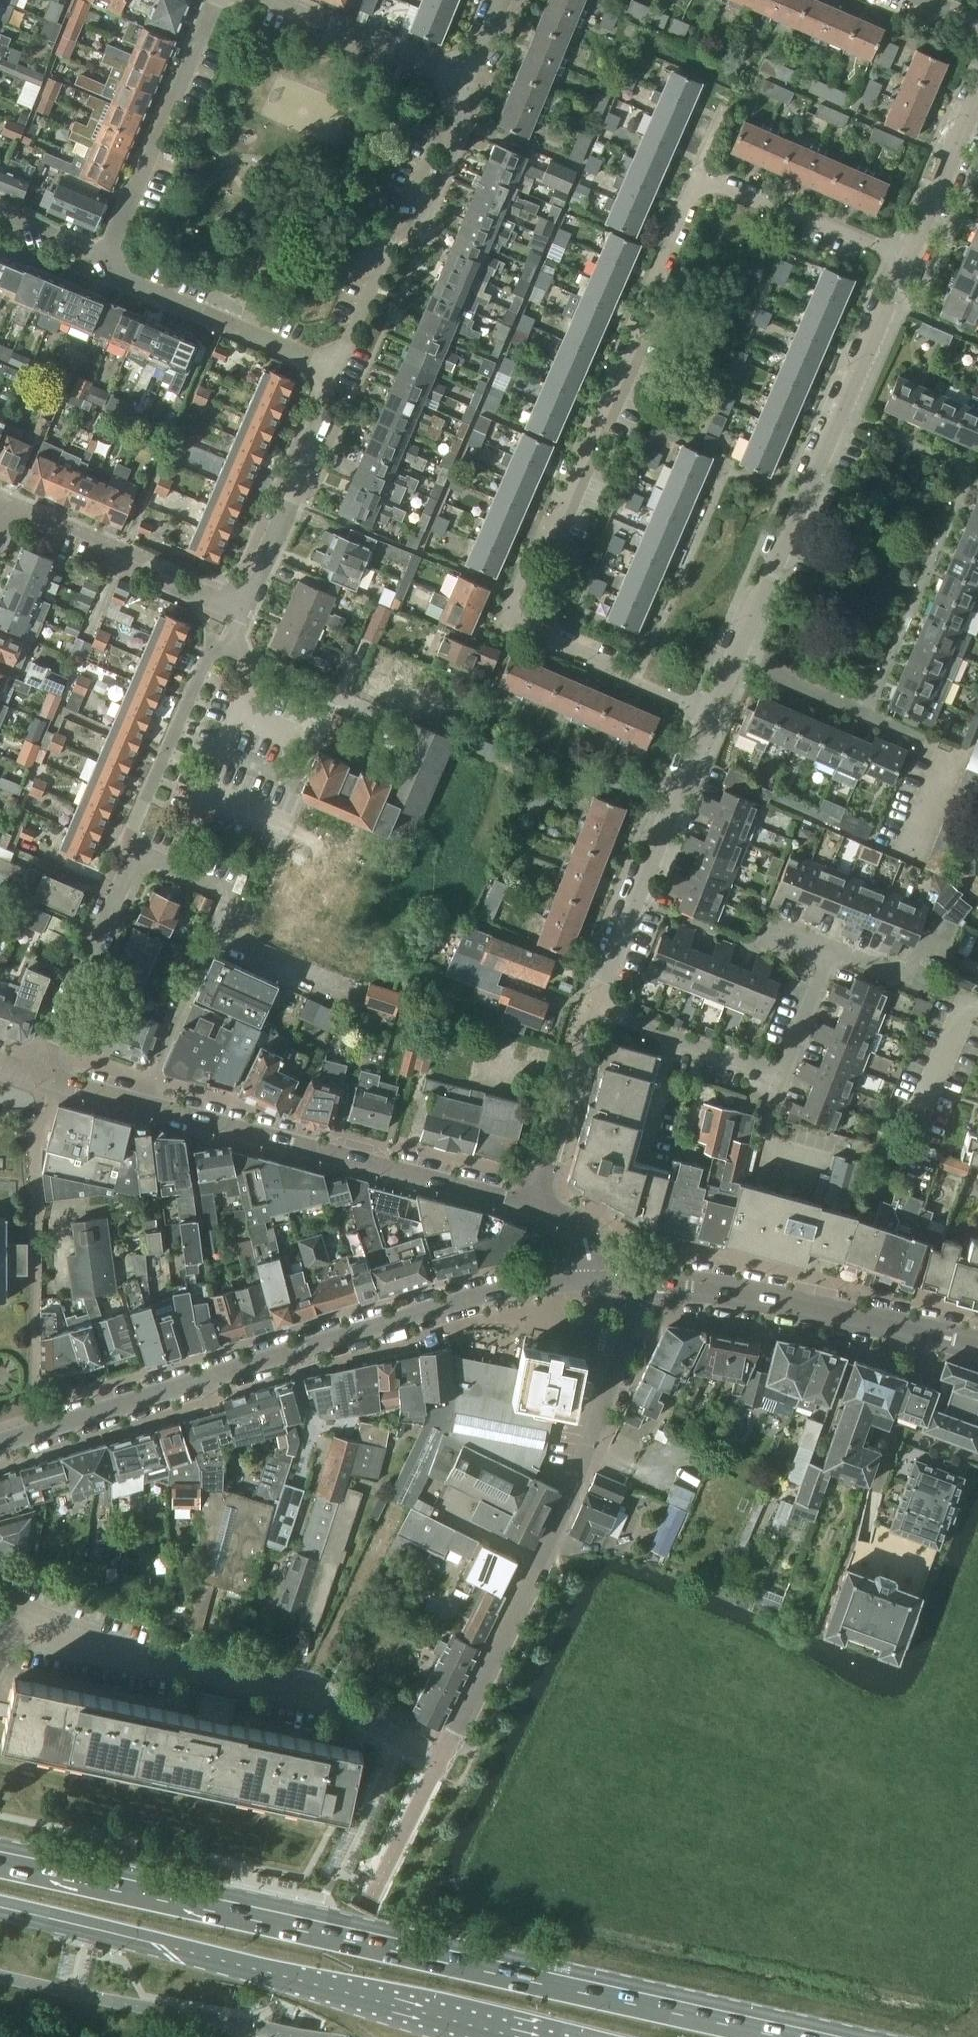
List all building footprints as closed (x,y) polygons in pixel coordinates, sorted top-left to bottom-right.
[(8,25),(15,6),(0,0),(0,22),(8,25)] [(57,23),(65,5),(53,0),(51,0),(44,18),(57,23)] [(65,16),(69,18),(83,23),(91,3),(83,0),(83,1),(80,0),(72,0),(70,5),(65,16)] [(83,1),(83,0),(91,3),(100,7),(106,9),(121,15),(125,5),(127,0),(80,0),(83,1)] [(125,5),(149,15),(146,24),(177,37),(184,19),(141,0),(127,0),(125,5)] [(184,19),(191,2),(187,0),(141,0),(184,19)] [(372,15),(378,0),(364,0),(360,10),(372,15)] [(419,9),(448,20),(456,0),(423,0),(419,9)] [(542,136),(596,0),(558,0),(509,123),(542,136)] [(835,0),(740,0),(883,58),(897,25),(835,0)] [(448,20),(419,9),(410,5),(402,26),(411,30),(410,31),(439,43),(448,20)] [(43,19),(47,20),(40,37),(54,43),(61,26),(57,24),(57,23),(44,18),(43,19)] [(69,18),(62,36),(76,42),(83,23),(69,18)] [(129,21),(122,39),(135,45),(167,59),(174,41),(129,21)] [(7,47),(11,39),(0,35),(0,44),(7,47)] [(108,46),(105,54),(158,78),(167,59),(135,45),(131,56),(108,46)] [(928,139),(959,62),(925,48),(894,125),(928,139)] [(105,54),(101,62),(113,67),(109,76),(151,95),(158,78),(105,54)] [(17,65),(0,58),(0,59),(0,70),(13,75),(17,65)] [(771,59),(766,69),(792,82),(797,71),(771,59)] [(17,65),(13,75),(40,87),(45,75),(18,64),(17,65)] [(623,78),(635,83),(639,74),(626,70),(623,78)] [(672,73),(663,94),(662,95),(690,107),(700,85),(672,73)] [(78,77),(75,83),(89,89),(143,113),(151,95),(109,76),(105,85),(82,75),(81,78),(78,77)] [(55,102),(62,84),(48,78),(41,96),(42,97),(41,101),(52,105),(54,101),(55,102)] [(635,83),(623,78),(620,86),(632,91),(635,83)] [(818,78),(812,90),(846,105),(852,93),(818,78)] [(769,80),(765,92),(794,100),(797,89),(769,80)] [(650,100),(658,104),(653,117),(681,129),(690,107),(662,95),(663,94),(654,90),(650,100)] [(85,105),(94,109),(91,116),(134,134),(141,117),(89,94),(85,105)] [(41,101),(37,111),(48,115),(52,105),(41,101)] [(604,121),(617,126),(620,118),(607,112),(604,121)] [(86,127),(76,122),(72,131),(126,153),(134,134),(91,116),(86,127)] [(653,117),(643,138),(671,150),(681,129),(653,117)] [(893,176),(751,117),(736,152),(878,211),(893,176)] [(7,120),(1,134),(19,142),(25,127),(7,120)] [(617,126),(604,121),(601,128),(614,133),(617,126)] [(904,147),(907,136),(877,128),(874,140),(904,147)] [(88,148),(84,157),(118,172),(126,153),(72,131),(68,139),(88,148)] [(643,138),(634,159),(662,172),(671,150),(643,138)] [(494,144),(487,160),(533,179),(555,189),(566,194),(575,172),(548,162),(544,172),(536,170),(523,164),(526,157),(494,144)] [(45,153),(42,162),(110,191),(118,172),(84,157),(76,154),(71,164),(45,153)] [(586,164),(599,169),(602,161),(590,155),(586,164)] [(625,180),(625,181),(653,193),(662,172),(634,159),(625,180)] [(27,167),(10,160),(7,168),(2,165),(0,165),(0,191),(22,200),(32,178),(23,175),(27,167)] [(487,160),(481,174),(513,188),(526,194),(529,186),(533,179),(487,160)] [(577,185),(589,191),(599,169),(586,164),(577,185)] [(481,174),(475,190),(529,213),(528,214),(534,216),(539,206),(524,199),(523,201),(510,196),(513,188),(481,174)] [(620,191),(616,201),(616,202),(644,214),(653,193),(625,181),(625,180),(617,176),(612,187),(620,191)] [(95,227),(106,200),(60,181),(48,211),(90,229),(95,227)] [(577,185),(569,202),(571,208),(581,212),(588,198),(587,197),(589,191),(577,185)] [(555,189),(549,203),(553,205),(561,208),(567,194),(566,194),(555,189)] [(475,190),(468,205),(500,218),(500,217),(503,211),(516,216),(526,220),(528,214),(529,213),(475,190)] [(611,212),(608,220),(606,223),(634,236),(644,214),(616,202),(616,201),(607,197),(603,208),(611,212)] [(468,205),(462,220),(508,240),(508,239),(513,242),(517,234),(512,232),(515,224),(500,217),(500,218),(468,205)] [(546,220),(555,224),(556,223),(555,223),(561,208),(553,205),(546,220)] [(573,229),(578,215),(566,211),(561,225),(573,229)] [(539,217),(533,231),(538,233),(538,234),(548,238),(549,239),(555,224),(546,220),(539,217)] [(462,220),(456,235),(488,248),(492,251),(498,253),(502,246),(504,247),(508,240),(462,220)] [(970,245),(977,249),(977,226),(970,245)] [(556,234),(569,240),(571,234),(558,228),(556,234)] [(601,254),(629,267),(639,245),(611,232),(601,254)] [(538,234),(531,249),(532,249),(532,250),(541,254),(548,238),(538,234)] [(569,240),(556,234),(546,258),(559,263),(569,240)] [(456,235),(449,250),(496,269),(501,272),(504,264),(497,261),(484,256),(488,248),(456,235)] [(970,245),(960,268),(977,275),(977,249),(970,245)] [(449,250),(443,265),(475,279),(475,278),(487,283),(490,275),(491,276),(493,277),(496,269),(449,250)] [(532,250),(526,265),(535,269),(541,254),(532,250)] [(629,267),(601,254),(592,276),(620,289),(629,267)] [(0,278),(0,303),(2,298),(11,301),(25,268),(8,260),(0,278)] [(776,273),(789,278),(794,265),(782,260),(776,273)] [(25,268),(11,301),(22,306),(15,321),(17,322),(12,334),(20,337),(31,310),(46,273),(26,265),(25,268)] [(443,265),(437,279),(489,301),(491,296),(483,292),(487,283),(475,278),(475,279),(443,265)] [(526,265),(520,280),(529,283),(535,269),(526,265)] [(852,281),(824,268),(815,290),(843,302),(852,281)] [(960,268),(950,291),(977,304),(977,275),(960,268)] [(538,276),(551,282),(553,276),(540,271),(538,276)] [(46,273),(31,310),(41,314),(36,325),(46,329),(66,282),(46,273)] [(789,278),(776,273),(772,282),(785,287),(789,278)] [(538,276),(534,287),(547,292),(551,282),(538,276)] [(582,297),(610,310),(620,289),(592,276),(582,297)] [(437,279),(431,294),(474,313),(478,303),(486,307),(489,301),(437,279)] [(520,280),(514,294),(515,295),(515,296),(523,299),(529,283),(520,280)] [(66,282),(46,329),(56,334),(60,325),(61,322),(71,327),(86,290),(66,282)] [(86,290),(71,327),(90,335),(105,301),(106,299),(86,290)] [(843,302),(815,290),(806,311),(833,324),(843,302)] [(950,291),(939,315),(973,329),(977,318),(977,304),(950,291)] [(431,294),(424,310),(469,329),(469,328),(472,321),(471,321),(473,315),(474,313),(431,294)] [(515,296),(509,310),(517,313),(523,299),(515,296)] [(573,319),(601,332),(610,310),(582,297),(573,319)] [(105,301),(90,335),(101,339),(109,343),(124,309),(105,301)] [(544,307),(528,301),(520,319),(533,325),(537,315),(539,317),(544,307)] [(348,324),(352,315),(336,308),(332,316),(348,324)] [(124,309),(109,343),(128,351),(143,317),(124,309)] [(507,309),(500,324),(510,328),(517,313),(509,310),(507,309)] [(758,316),(770,321),(773,315),(761,309),(758,316)] [(424,310),(418,325),(449,339),(452,331),(465,337),(477,342),(481,334),(469,328),(469,329),(424,310)] [(833,324),(806,311),(796,333),(824,345),(833,324)] [(566,333),(564,340),(591,353),(601,332),(573,319),(572,321),(560,316),(555,328),(566,333)] [(754,325),(754,324),(748,338),(759,343),(765,329),(766,330),(770,321),(758,316),(754,325)] [(143,317),(128,351),(147,359),(161,325),(143,317)] [(520,319),(520,320),(515,330),(528,336),(533,325),(520,319)] [(923,322),(922,323),(918,334),(940,343),(945,332),(923,322)] [(494,339),(497,340),(497,341),(504,344),(510,328),(500,324),(494,339)] [(147,359),(136,386),(146,390),(156,366),(165,370),(180,334),(161,325),(147,359)] [(409,345),(454,364),(461,367),(464,360),(444,352),(448,343),(416,329),(409,345)] [(945,332),(940,343),(948,347),(953,336),(945,332)] [(824,345),(796,333),(787,354),(815,367),(824,345)] [(165,370),(161,381),(170,385),(168,390),(179,394),(187,374),(188,374),(201,342),(195,340),(180,334),(165,370)] [(554,361),(582,374),(591,353),(564,340),(554,361)] [(497,341),(493,350),(491,356),(498,358),(504,344),(497,341)] [(746,345),(739,342),(733,357),(746,362),(748,354),(743,352),(746,345)] [(501,362),(514,368),(523,348),(509,343),(501,362)] [(8,363),(13,351),(13,350),(0,345),(0,359),(8,363)] [(454,364),(409,345),(403,360),(434,373),(437,366),(450,372),(454,364)] [(213,356),(224,361),(228,353),(216,348),(213,356)] [(13,351),(8,363),(28,372),(33,360),(13,351)] [(777,376),(805,388),(815,367),(787,354),(777,376)] [(478,371),(490,376),(497,360),(485,356),(478,371)] [(746,362),(733,357),(727,372),(738,377),(741,370),(742,371),(746,362)] [(33,360),(28,372),(48,380),(53,368),(33,360)] [(434,373),(403,360),(396,376),(441,396),(444,387),(431,382),(434,373)] [(545,383),(573,396),(582,374),(554,361),(545,383)] [(514,368),(501,362),(492,384),(505,390),(514,368)] [(772,373),(750,364),(746,372),(768,381),(772,373)] [(7,366),(3,377),(22,385),(27,375),(7,366)] [(53,368),(48,380),(67,388),(72,377),(53,368)] [(294,381),(265,369),(255,391),(284,404),(294,381)] [(441,396),(396,376),(390,391),(421,405),(424,397),(438,403),(441,396)] [(805,388),(777,376),(768,397),(796,410),(805,388)] [(898,376),(883,410),(907,420),(921,386),(898,376)] [(79,377),(72,394),(86,400),(93,383),(79,377)] [(475,391),(483,394),(487,383),(480,380),(475,391)] [(934,392),(921,386),(907,420),(929,429),(948,385),(938,381),(934,392)] [(535,404),(563,417),(573,396),(545,383),(535,404)] [(505,390),(492,384),(482,409),(495,414),(505,390)] [(971,395),(948,385),(929,429),(951,439),(965,405),(966,406),(971,395)] [(40,416),(33,432),(45,437),(61,401),(60,401),(64,391),(51,386),(38,415),(40,416)] [(93,386),(87,400),(103,407),(109,393),(93,386)] [(211,391),(200,386),(197,393),(208,398),(211,391)] [(64,391),(60,401),(61,401),(80,409),(99,417),(103,407),(87,400),(86,401),(85,400),(86,400),(72,394),(66,391),(66,392),(64,391)] [(255,391),(250,403),(245,414),(274,427),(284,404),(255,391)] [(390,391),(383,406),(441,431),(445,421),(433,415),(431,418),(418,412),(421,405),(390,391)] [(483,394),(475,391),(469,406),(476,409),(483,394)] [(193,402),(204,407),(208,398),(197,393),(193,402)] [(104,412),(121,419),(128,400),(111,394),(104,412)] [(721,402),(732,407),(735,400),(724,395),(721,402)] [(796,410),(768,397),(759,419),(786,431),(796,410)] [(732,407),(721,402),(717,410),(729,415),(732,407)] [(563,417),(535,404),(526,426),(554,438),(563,417)] [(965,405),(951,439),(973,449),(977,438),(977,411),(966,406),(965,405)] [(412,427),(425,432),(424,436),(436,441),(441,431),(383,406),(377,422),(408,435),(412,427)] [(728,418),(716,413),(711,424),(723,429),(728,418)] [(274,427),(245,414),(235,437),(265,449),(274,427)] [(471,435),(483,441),(491,420),(479,415),(471,435)] [(786,431),(759,419),(749,440),(777,453),(786,431)] [(166,438),(171,425),(161,421),(156,433),(166,438)] [(455,437),(463,440),(469,425),(461,421),(455,437)] [(377,422),(370,437),(415,456),(415,455),(418,448),(405,443),(408,435),(377,422)] [(723,429),(711,424),(708,432),(720,437),(723,429)] [(17,483),(33,447),(19,441),(23,432),(7,425),(0,442),(0,476),(17,483)] [(181,429),(174,426),(171,435),(189,443),(192,436),(180,431),(181,429)] [(513,455),(541,468),(551,446),(523,433),(513,455)] [(707,434),(703,446),(714,451),(719,440),(707,434)] [(58,463),(57,462),(43,494),(63,502),(91,438),(84,435),(70,468),(58,463)] [(189,443),(171,435),(167,446),(185,453),(189,443)] [(483,441),(471,435),(461,460),(473,465),(483,441)] [(265,449),(235,437),(226,459),(255,472),(265,449)] [(398,458),(412,463),(410,466),(422,471),(427,461),(415,455),(415,456),(370,437),(364,452),(395,465),(398,458)] [(455,437),(449,452),(448,452),(456,456),(463,440),(455,437)] [(98,441),(91,438),(63,502),(82,510),(96,479),(84,474),(98,441)] [(740,462),(768,474),(777,453),(749,440),(740,462)] [(63,450),(43,442),(24,486),(43,494),(57,462),(58,463),(63,450)] [(673,468),(701,480),(710,458),(682,446),(673,468)] [(662,455),(651,450),(648,457),(659,462),(662,455)] [(439,466),(441,467),(450,471),(456,456),(448,452),(449,452),(446,451),(439,466)] [(402,486),(407,488),(414,491),(418,481),(406,475),(404,478),(392,473),(395,465),(364,452),(357,467),(402,486)] [(500,463),(508,467),(504,476),(531,489),(541,468),(513,455),(513,456),(504,452),(500,463)] [(645,465),(656,470),(659,462),(648,457),(645,465)] [(255,472),(226,459),(216,482),(245,494),(255,472)] [(108,484),(96,479),(82,510),(102,519),(125,467),(117,464),(108,484)] [(131,470),(125,467),(102,519),(121,527),(138,487),(126,481),(131,470)] [(351,482),(382,496),(399,504),(407,488),(402,486),(357,467),(351,482)] [(435,482),(443,486),(450,471),(441,467),(435,482)] [(701,480),(673,468),(664,489),(692,501),(701,480)] [(453,478),(465,484),(468,478),(455,473),(453,478)] [(158,483),(169,488),(173,480),(161,476),(158,483)] [(494,498),(522,511),(531,489),(504,476),(494,498)] [(448,488),(449,489),(444,500),(454,505),(459,493),(461,494),(465,484),(453,478),(448,488)] [(206,504),(235,517),(245,494),(216,482),(206,504)] [(344,497),(358,503),(389,516),(400,521),(404,511),(392,506),(391,507),(379,502),(382,496),(351,482),(344,497)] [(429,497),(437,501),(443,486),(435,482),(429,497)] [(169,488),(158,483),(154,493),(165,498),(169,488)] [(692,501),(664,489),(655,511),(682,523),(692,501)] [(644,498),(632,493),(629,500),(641,505),(644,498)] [(344,497),(338,513),(369,526),(372,518),(386,524),(389,516),(358,503),(344,497)] [(437,501),(429,497),(422,513),(431,516),(437,501)] [(485,519),(513,532),(522,511),(494,498),(485,519)] [(629,500),(626,508),(637,512),(641,505),(629,500)] [(196,527),(226,540),(235,517),(206,504),(196,527)] [(973,504),(963,527),(977,533),(977,506),(973,504)] [(682,523),(655,511),(645,532),(673,544),(682,523)] [(416,527),(424,531),(431,516),(422,513),(416,527)] [(437,516),(434,523),(446,528),(449,521),(437,516)] [(476,540),(503,553),(513,532),(485,519),(476,540)] [(142,521),(138,531),(142,533),(149,536),(150,535),(154,526),(142,521)] [(443,536),(446,528),(434,523),(431,531),(443,536)] [(416,527),(412,526),(404,545),(416,550),(424,531),(416,527)] [(187,550),(216,562),(226,540),(196,527),(187,550)] [(977,559),(977,533),(963,527),(954,549),(977,559)] [(322,541),(330,545),(328,550),(367,566),(378,539),(351,528),(347,538),(335,533),(334,534),(326,531),(322,541)] [(636,553),(664,566),(673,544),(645,532),(636,553)] [(614,536),(611,541),(611,543),(622,548),(625,540),(614,536)] [(466,562),(494,575),(503,553),(476,540),(466,562)] [(608,550),(619,555),(622,548),(611,543),(608,550)] [(413,554),(390,544),(385,556),(408,566),(413,554)] [(22,547),(14,566),(47,580),(58,585),(61,577),(50,572),(55,561),(22,547)] [(954,549),(944,571),(977,586),(977,559),(954,549)] [(321,565),(334,570),(329,580),(356,591),(367,566),(328,550),(326,554),(318,550),(313,561),(322,564),(321,565)] [(664,566),(636,553),(627,575),(654,587),(664,566)] [(413,554),(408,566),(402,581),(410,585),(422,557),(413,554)] [(14,566),(6,584),(39,598),(43,589),(54,594),(55,592),(58,585),(47,580),(14,566)] [(969,609),(977,613),(977,586),(944,571),(934,594),(969,609)] [(460,575),(450,598),(479,610),(489,587),(487,586),(460,575)] [(654,587),(627,575),(617,596),(645,609),(654,587)] [(607,583),(595,578),(592,586),(604,590),(607,583)] [(80,594),(93,600),(99,585),(86,580),(80,594)] [(395,598),(394,597),(390,608),(398,611),(410,585),(402,581),(395,598)] [(119,582),(111,601),(122,606),(126,598),(131,586),(119,582)] [(335,599),(297,582),(287,605),(341,627),(344,618),(332,613),(332,615),(328,613),(335,599)] [(0,599),(0,605),(42,623),(51,603),(39,598),(6,584),(0,599)] [(589,593),(600,598),(604,590),(592,586),(589,593)] [(384,587),(378,602),(389,607),(395,592),(384,587)] [(93,600),(80,594),(75,607),(88,612),(93,600)] [(433,594),(430,603),(445,610),(441,619),(470,631),(479,610),(450,598),(449,600),(433,594)] [(969,609),(934,594),(924,616),(959,631),(969,609)] [(645,609),(617,596),(608,618),(636,630),(645,609)] [(110,604),(105,615),(118,621),(117,622),(129,627),(133,619),(125,616),(127,612),(121,610),(121,609),(110,604)] [(33,641),(35,642),(42,623),(0,605),(0,627),(33,641)] [(341,627),(287,605),(277,628),(315,644),(324,624),(327,626),(326,627),(338,632),(341,627)] [(379,644),(383,633),(392,611),(378,605),(365,638),(379,644)] [(190,624),(161,612),(151,635),(180,647),(190,624)] [(915,638),(950,653),(959,631),(924,616),(915,638)] [(69,620),(64,632),(78,637),(82,625),(69,620)] [(21,668),(33,641),(0,627),(0,659),(21,668)] [(315,644),(277,628),(270,646),(323,669),(327,661),(315,656),(314,657),(310,656),(315,644)] [(99,630),(95,639),(106,643),(110,634),(99,630)] [(180,647),(151,635),(141,658),(170,671),(180,647)] [(444,636),(437,655),(470,668),(474,660),(492,668),(499,651),(480,643),(478,650),(444,636)] [(962,658),(950,653),(915,638),(905,660),(952,681),(962,658)] [(85,640),(78,658),(86,661),(92,647),(103,651),(106,643),(95,639),(94,643),(85,640)] [(649,745),(662,712),(511,652),(498,685),(649,745)] [(170,671),(141,658),(131,681),(160,694),(170,671)] [(942,702),(952,681),(905,660),(896,682),(942,702)] [(31,686),(61,697),(65,688),(67,681),(69,677),(31,662),(23,682),(32,685),(31,686)] [(0,672),(0,698),(9,701),(14,689),(28,694),(31,686),(32,685),(23,682),(0,672)] [(79,675),(75,684),(87,689),(91,679),(79,675)] [(160,694),(131,681),(121,704),(150,717),(160,694)] [(885,705),(920,720),(920,722),(932,727),(942,702),(896,682),(885,705)] [(75,684),(66,708),(77,713),(87,689),(75,684)] [(739,734),(758,742),(755,748),(764,752),(769,740),(784,706),(762,696),(754,714),(748,711),(739,734)] [(9,707),(0,703),(0,727),(9,707)] [(111,728),(126,735),(123,742),(137,748),(150,717),(121,704),(111,728)] [(784,706),(769,740),(791,749),(806,715),(784,706)] [(806,715),(791,749),(813,758),(828,724),(806,715)] [(968,750),(977,726),(977,718),(973,716),(960,747),(968,750)] [(310,802),(369,829),(388,837),(389,835),(407,843),(453,741),(413,723),(387,781),(360,768),(363,762),(349,756),(345,764),(316,750),(295,796),(310,802)] [(813,758),(836,768),(851,734),(828,724),(813,758)] [(111,728),(98,760),(127,772),(137,748),(123,742),(126,735),(111,728)] [(59,755),(67,737),(55,732),(54,733),(46,730),(34,761),(41,764),(47,750),(59,755)] [(836,768),(831,778),(853,787),(858,777),(858,778),(876,736),(873,743),(851,734),(836,768)] [(859,778),(862,771),(892,784),(907,749),(876,736),(858,778),(859,778)] [(970,757),(965,768),(977,773),(977,737),(970,757)] [(98,760),(88,783),(117,795),(127,772),(98,760)] [(752,778),(729,768),(723,783),(747,793),(751,782),(750,782),(752,778)] [(961,777),(961,778),(977,785),(977,773),(965,768),(961,777)] [(32,786),(44,791),(47,782),(35,777),(32,786)] [(977,798),(977,785),(961,778),(957,789),(977,798)] [(9,781),(6,789),(18,794),(21,785),(9,781)] [(773,792),(751,782),(747,793),(768,803),(773,792)] [(88,783),(78,806),(107,818),(117,795),(88,783)] [(44,791),(32,786),(23,809),(30,812),(35,798),(40,800),(44,791)] [(973,810),(977,798),(957,789),(952,801),(973,810)] [(721,801),(706,796),(702,804),(755,824),(762,805),(725,790),(721,801)] [(768,803),(769,803),(771,798),(792,807),(796,799),(774,790),(773,792),(768,803)] [(575,954),(624,804),(590,792),(541,943),(575,954)] [(12,815),(19,799),(9,794),(2,811),(12,815)] [(816,817),(819,809),(796,799),(792,807),(816,817)] [(947,812),(969,821),(973,810),(952,801),(947,812)] [(699,813),(714,819),(710,830),(747,844),(755,824),(702,804),(699,813)] [(78,806),(68,829),(97,841),(107,818),(78,806)] [(837,827),(841,819),(819,809),(816,817),(837,827)] [(841,819),(837,827),(867,840),(874,825),(844,812),(841,819)] [(942,823),(964,832),(969,821),(947,812),(942,823)] [(964,832),(942,823),(938,834),(960,842),(964,832)] [(32,841),(36,831),(24,826),(20,836),(32,841)] [(68,829),(65,835),(58,852),(87,864),(97,841),(68,829)] [(705,840),(690,835),(687,843),(740,863),(747,844),(710,830),(705,840)] [(0,841),(0,848),(5,851),(11,835),(3,832),(0,841)] [(960,842),(938,834),(933,846),(955,854),(960,842)] [(684,852),(699,858),(694,869),(732,883),(740,863),(687,843),(684,852)] [(878,861),(882,849),(863,844),(860,856),(878,861)] [(928,857),(950,866),(955,854),(933,846),(928,857)] [(810,860),(790,852),(770,904),(779,908),(784,893),(796,898),(810,860)] [(969,856),(969,874),(977,874),(977,856),(969,856)] [(928,857),(924,868),(946,877),(950,866),(928,857)] [(38,892),(37,895),(80,914),(88,896),(45,877),(27,869),(10,862),(0,858),(0,888),(4,890),(10,877),(22,883),(21,885),(38,892)] [(796,898),(807,902),(801,916),(810,920),(830,868),(810,860),(796,898)] [(29,869),(28,868),(27,869),(45,877),(46,874),(30,867),(29,869)] [(849,875),(830,868),(810,920),(818,923),(823,908),(834,913),(849,875)] [(690,880),(675,874),(672,882),(724,902),(732,883),(694,869),(690,880)] [(834,913),(846,917),(841,931),(849,935),(868,883),(849,875),(834,913)] [(495,879),(483,913),(496,917),(508,883),(495,879)] [(963,893),(945,879),(931,912),(942,917),(962,926),(966,922),(962,918),(972,907),(960,897),(963,893)] [(668,891),(683,897),(679,909),(716,924),(724,902),(672,882),(668,891)] [(889,891),(868,883),(849,935),(857,938),(862,923),(874,928),(889,891)] [(874,928),(885,932),(880,946),(887,949),(908,898),(889,891),(874,928)] [(148,928),(164,935),(167,936),(181,905),(152,892),(147,903),(144,901),(135,922),(148,928)] [(927,906),(908,898),(887,949),(896,953),(902,938),(913,942),(927,906)] [(28,908),(23,919),(35,925),(40,913),(31,909),(28,908)] [(51,920),(42,940),(58,947),(66,927),(51,920)] [(672,940),(660,935),(645,973),(666,981),(687,929),(677,925),(672,940)] [(467,926),(445,975),(476,986),(484,963),(503,970),(507,960),(513,944),(490,935),(490,934),(467,926)] [(146,933),(133,927),(115,968),(144,981),(164,935),(148,928),(146,933)] [(694,932),(687,929),(666,981),(687,989),(702,952),(689,947),(694,932)] [(711,955),(702,952),(687,989),(706,997),(726,944),(717,941),(711,955)] [(554,960),(513,944),(507,960),(503,970),(544,985),(554,960)] [(734,947),(726,944),(706,997),(725,1004),(740,967),(728,962),(734,947)] [(214,956),(196,996),(260,1025),(278,985),(214,956)] [(750,970),(740,967),(725,1004),(744,1012),(765,959),(756,956),(750,970)] [(954,980),(972,987),(977,973),(977,964),(963,958),(959,968),(954,980)] [(773,963),(765,959),(744,1012),(764,1020),(779,982),(767,977),(773,963)] [(484,963),(476,986),(499,994),(497,1000),(508,1004),(500,1027),(524,1034),(528,1023),(538,1026),(547,1002),(498,985),(503,970),(484,963)] [(0,993),(0,1032),(5,1034),(21,986),(28,967),(23,966),(16,985),(10,982),(6,995),(0,993)] [(28,967),(21,986),(5,1034),(21,1039),(28,1035),(42,993),(44,994),(49,977),(28,967)] [(850,988),(835,982),(832,991),(883,1011),(891,990),(855,976),(850,988)] [(953,987),(943,982),(938,993),(948,998),(953,987)] [(402,995),(370,984),(363,1006),(395,1016),(402,995)] [(94,1015),(86,1038),(89,1043),(127,1057),(133,1039),(115,1032),(119,1024),(117,1023),(125,998),(124,997),(127,991),(111,985),(100,1017),(94,1015)] [(115,1032),(133,1039),(127,1057),(141,1062),(149,1058),(161,1024),(138,1016),(142,1007),(134,1004),(138,995),(127,991),(124,997),(125,998),(117,1023),(119,1024),(115,1032)] [(829,999),(844,1004),(840,1016),(876,1030),(883,1011),(832,991),(829,999)] [(302,1015),(316,1019),(322,1001),(308,997),(302,1015)] [(933,1003),(918,997),(911,1012),(926,1019),(933,1003)] [(184,1025),(165,1067),(166,1067),(169,1072),(187,1077),(208,1082),(213,1070),(215,1071),(235,1022),(225,1017),(216,1039),(205,1034),(215,1013),(204,1008),(194,1004),(184,1025)] [(817,1030),(868,1050),(868,1051),(874,1053),(882,1035),(875,1032),(876,1030),(840,1016),(835,1028),(820,1022),(817,1030)] [(213,1070),(208,1082),(232,1089),(250,1050),(260,1028),(237,1018),(235,1022),(215,1071),(213,1070)] [(814,1038),(828,1044),(824,1055),(861,1069),(868,1051),(868,1050),(817,1030),(814,1038)] [(260,1046),(238,1093),(258,1103),(289,1039),(276,1033),(268,1050),(260,1046)] [(291,1040),(289,1039),(258,1103),(286,1116),(292,1105),(295,1107),(301,1095),(290,1090),(307,1056),(287,1047),(291,1040)] [(660,1055),(605,1041),(567,1183),(652,1230),(667,1175),(626,1165),(645,1089),(652,1085),(660,1055)] [(405,1048),(399,1073),(412,1076),(413,1069),(417,1054),(418,1051),(405,1048)] [(417,1054),(413,1069),(428,1072),(431,1057),(417,1054)] [(820,1066),(805,1060),(801,1069),(853,1088),(861,1069),(824,1055),(820,1066)] [(320,1059),(316,1068),(293,1116),(331,1127),(344,1075),(346,1065),(320,1059)] [(798,1077),(813,1083),(809,1094),(846,1108),(853,1088),(801,1069),(798,1077)] [(360,1070),(348,1119),(368,1124),(375,1093),(378,1080),(380,1075),(360,1070)] [(428,1115),(422,1138),(437,1142),(436,1145),(455,1149),(455,1147),(460,1148),(459,1150),(480,1156),(481,1153),(486,1154),(485,1157),(507,1163),(508,1159),(512,1160),(526,1104),(484,1093),(470,1089),(426,1078),(423,1090),(432,1093),(426,1115),(428,1115)] [(375,1093),(368,1124),(387,1128),(394,1098),(395,1098),(398,1085),(378,1080),(375,1093)] [(787,1119),(799,1124),(802,1115),(838,1128),(846,1108),(809,1094),(805,1105),(790,1099),(786,1109),(790,1110),(787,1119)] [(709,1169),(691,1237),(725,1245),(740,1183),(738,1183),(739,1181),(740,1181),(747,1144),(754,1115),(736,1111),(703,1104),(696,1137),(707,1143),(704,1151),(712,1155),(709,1169)] [(87,1159),(93,1116),(55,1107),(45,1151),(46,1151),(41,1173),(43,1173),(85,1182),(87,1159)] [(87,1159),(85,1182),(114,1187),(114,1189),(138,1194),(133,1127),(133,1125),(93,1116),(87,1159)] [(151,1128),(133,1127),(138,1194),(141,1195),(158,1193),(151,1128)] [(159,1177),(162,1197),(175,1195),(168,1136),(163,1129),(162,1129),(155,1135),(155,1138),(153,1138),(158,1177),(159,1177)] [(977,1133),(969,1131),(963,1159),(977,1163),(977,1132),(977,1133)] [(168,1136),(175,1195),(180,1194),(180,1198),(194,1196),(185,1136),(168,1136)] [(193,1152),(197,1180),(199,1180),(206,1226),(219,1224),(214,1193),(228,1190),(228,1196),(238,1195),(234,1174),(233,1175),(227,1147),(193,1152)] [(234,1174),(238,1195),(241,1194),(247,1217),(267,1213),(256,1159),(229,1152),(234,1174)] [(936,1167),(965,1177),(969,1165),(940,1155),(936,1167)] [(256,1159),(267,1213),(269,1221),(270,1224),(287,1220),(286,1210),(289,1209),(278,1165),(256,1159)] [(667,1175),(652,1230),(652,1231),(691,1237),(709,1169),(672,1159),(667,1175)] [(278,1165),(289,1209),(328,1200),(323,1183),(322,1177),(278,1165)] [(43,1173),(46,1200),(101,1193),(113,1195),(114,1189),(114,1187),(85,1182),(43,1173)] [(345,1179),(323,1183),(328,1200),(330,1206),(350,1201),(352,1201),(345,1179)] [(350,1201),(356,1233),(363,1253),(379,1295),(398,1288),(385,1251),(383,1252),(370,1216),(366,1187),(366,1183),(345,1179),(352,1201),(350,1201)] [(738,1183),(740,1183),(725,1245),(804,1265),(808,1250),(841,1259),(857,1216),(819,1205),(820,1204),(740,1181),(739,1181),(738,1183)] [(909,1236),(920,1208),(920,1207),(923,1200),(909,1195),(913,1187),(901,1182),(898,1192),(896,1191),(891,1205),(888,1213),(868,1268),(875,1270),(873,1275),(891,1282),(893,1277),(894,1277),(909,1236)] [(385,1251),(398,1288),(433,1278),(421,1235),(424,1235),(424,1234),(416,1199),(366,1187),(370,1216),(383,1252),(385,1251)] [(186,1283),(193,1323),(195,1322),(204,1349),(221,1344),(213,1318),(215,1317),(209,1297),(210,1296),(209,1283),(197,1285),(196,1274),(200,1273),(198,1261),(202,1261),(194,1196),(180,1198),(184,1222),(178,1222),(180,1240),(182,1240),(187,1274),(184,1275),(186,1283)] [(424,1235),(449,1229),(444,1204),(415,1196),(416,1199),(424,1234),(424,1235)] [(843,1260),(843,1262),(845,1267),(854,1270),(859,1267),(859,1265),(868,1268),(888,1213),(891,1205),(881,1201),(876,1213),(860,1208),(857,1216),(841,1259),(843,1260)] [(449,1229),(453,1245),(471,1241),(523,1231),(523,1229),(482,1212),(444,1204),(449,1229)] [(898,1278),(897,1280),(901,1286),(911,1288),(913,1283),(928,1243),(938,1245),(940,1237),(943,1238),(947,1225),(930,1220),(933,1211),(920,1207),(920,1208),(909,1236),(894,1277),(898,1278)] [(247,1217),(251,1239),(249,1240),(273,1328),(294,1321),(282,1275),(284,1275),(276,1238),(269,1240),(265,1221),(269,1221),(267,1213),(247,1217)] [(6,1302),(6,1273),(26,1273),(26,1243),(6,1243),(6,1218),(0,1218),(0,1302),(6,1302)] [(74,1296),(114,1290),(105,1219),(74,1223),(78,1255),(69,1257),(74,1296)] [(158,1228),(156,1219),(143,1221),(145,1242),(165,1241),(163,1227),(158,1228)] [(180,1240),(178,1222),(171,1223),(173,1241),(180,1240)] [(217,1228),(205,1230),(208,1247),(219,1245),(217,1228)] [(533,1232),(524,1234),(523,1231),(471,1241),(476,1268),(538,1255),(542,1250),(541,1248),(543,1247),(541,1238),(540,1237),(539,1235),(533,1232)] [(297,1240),(311,1288),(307,1290),(315,1315),(358,1301),(346,1263),(344,1258),(331,1261),(322,1232),(297,1240)] [(354,1258),(355,1260),(346,1263),(358,1301),(379,1295),(363,1253),(356,1233),(345,1236),(352,1258),(354,1258)] [(944,1291),(942,1297),(977,1306),(977,1239),(969,1237),(964,1254),(955,1251),(958,1242),(943,1238),(940,1237),(938,1245),(928,1243),(913,1283),(944,1291)] [(248,1260),(254,1285),(232,1291),(246,1336),(273,1328),(249,1240),(236,1243),(240,1262),(248,1260)] [(165,1241),(145,1242),(146,1254),(147,1255),(166,1252),(165,1241)] [(437,1276),(476,1268),(471,1241),(453,1245),(455,1251),(432,1256),(437,1276)] [(288,1253),(280,1255),(284,1275),(282,1275),(294,1321),(315,1315),(307,1290),(305,1281),(302,1281),(299,1270),(294,1272),(288,1253)] [(123,1282),(130,1311),(129,1311),(145,1368),(165,1361),(147,1303),(151,1302),(147,1255),(146,1254),(130,1255),(137,1278),(123,1282)] [(173,1307),(176,1321),(174,1321),(184,1355),(204,1349),(195,1322),(193,1323),(186,1283),(181,1285),(183,1291),(173,1294),(176,1306),(173,1307)] [(209,1297),(215,1317),(213,1318),(221,1344),(246,1336),(232,1291),(232,1290),(210,1296),(209,1297)] [(96,1298),(84,1297),(103,1363),(135,1354),(123,1315),(103,1321),(96,1298)] [(156,1300),(151,1302),(147,1303),(165,1361),(184,1355),(174,1321),(169,1323),(166,1313),(160,1315),(156,1300)] [(41,1312),(40,1381),(78,1370),(79,1370),(68,1331),(66,1332),(57,1334),(57,1312),(41,1312)] [(76,1314),(64,1317),(68,1331),(79,1370),(100,1364),(88,1325),(85,1314),(76,1317),(76,1314)] [(647,1363),(678,1379),(672,1393),(678,1395),(707,1333),(667,1327),(647,1363)] [(683,1389),(685,1392),(682,1402),(689,1405),(704,1374),(723,1378),(730,1338),(709,1333),(705,1352),(699,1356),(683,1389)] [(732,1394),(729,1394),(723,1406),(732,1409),(749,1369),(759,1344),(730,1338),(723,1378),(734,1380),(732,1394)] [(749,1369),(735,1402),(760,1407),(762,1396),(796,1408),(797,1405),(820,1350),(818,1350),(777,1342),(768,1373),(749,1369)] [(580,1380),(584,1358),(523,1346),(517,1374),(512,1401),(553,1410),(573,1414),(576,1397),(586,1399),(590,1382),(580,1380)] [(423,1411),(425,1411),(426,1419),(424,1425),(389,1497),(411,1507),(411,1508),(412,1507),(429,1474),(438,1449),(444,1434),(447,1435),(450,1424),(453,1408),(454,1399),(453,1392),(449,1355),(448,1347),(417,1355),(422,1407),(423,1411)] [(820,1350),(797,1405),(811,1410),(815,1400),(828,1405),(845,1358),(820,1350)] [(423,1411),(422,1407),(417,1355),(374,1365),(377,1388),(399,1384),(400,1405),(399,1420),(424,1425),(426,1419),(425,1411),(423,1411)] [(453,1392),(460,1393),(472,1396),(484,1399),(487,1399),(490,1399),(493,1400),(497,1400),(501,1401),(508,1401),(512,1401),(517,1374),(507,1372),(508,1366),(449,1355),(453,1392)] [(943,1412),(958,1417),(974,1422),(977,1410),(977,1371),(945,1359),(939,1375),(953,1380),(943,1412)] [(878,1449),(864,1445),(872,1422),(888,1427),(890,1418),(894,1405),(903,1379),(903,1378),(903,1377),(852,1361),(839,1397),(843,1400),(821,1466),(820,1470),(829,1473),(866,1484),(878,1449)] [(678,1379),(647,1363),(620,1421),(637,1428),(644,1413),(655,1419),(663,1402),(652,1396),(657,1386),(672,1393),(678,1379)] [(374,1365),(354,1369),(358,1413),(358,1414),(400,1405),(399,1384),(377,1388),(374,1365)] [(358,1413),(354,1369),(341,1372),(344,1415),(356,1414),(358,1414),(358,1413)] [(328,1375),(302,1380),(309,1409),(321,1417),(344,1415),(341,1372),(328,1375)] [(903,1379),(894,1405),(890,1418),(922,1429),(930,1407),(936,1389),(934,1389),(912,1381),(903,1378),(903,1379)] [(284,1430),(286,1445),(285,1454),(293,1456),(296,1444),(293,1442),(295,1435),(291,1420),(301,1418),(291,1382),(274,1387),(286,1429),(284,1430)] [(253,1394),(264,1436),(274,1434),(278,1447),(286,1445),(284,1430),(286,1429),(274,1387),(273,1387),(253,1394)] [(450,1424),(447,1435),(499,1461),(533,1477),(545,1452),(553,1410),(512,1401),(508,1401),(505,1401),(501,1401),(497,1400),(493,1400),(490,1399),(487,1399),(484,1399),(472,1396),(460,1393),(453,1392),(454,1399),(453,1408),(450,1424)] [(253,1394),(222,1402),(224,1411),(234,1444),(264,1436),(253,1394)] [(930,1407),(922,1429),(976,1448),(977,1443),(977,1424),(974,1422),(958,1417),(943,1412),(930,1407)] [(273,1455),(267,1454),(253,1499),(223,1490),(223,1467),(225,1453),(224,1448),(234,1444),(224,1411),(182,1423),(194,1459),(197,1468),(200,1491),(199,1508),(197,1543),(190,1580),(248,1594),(259,1558),(260,1558),(264,1544),(275,1497),(278,1498),(284,1483),(293,1456),(285,1454),(286,1445),(278,1447),(275,1448),(273,1455)] [(799,1445),(787,1479),(800,1483),(808,1462),(822,1423),(807,1418),(798,1444),(799,1445)] [(357,1443),(358,1443),(357,1448),(385,1453),(386,1447),(389,1427),(360,1422),(357,1443)] [(180,1426),(159,1432),(168,1465),(167,1476),(166,1484),(168,1484),(173,1484),(173,1508),(199,1508),(200,1491),(197,1468),(194,1459),(189,1461),(180,1426)] [(670,1434),(658,1429),(654,1438),(665,1443),(670,1434)] [(159,1432),(135,1439),(144,1471),(143,1479),(143,1483),(167,1476),(168,1465),(159,1432)] [(444,1434),(438,1449),(429,1474),(466,1492),(480,1499),(499,1461),(447,1435),(444,1434)] [(335,1436),(316,1494),(338,1501),(343,1487),(343,1486),(345,1486),(349,1474),(357,1448),(358,1443),(357,1443),(342,1439),(342,1438),(335,1436)] [(135,1439),(104,1447),(112,1480),(112,1488),(112,1497),(143,1489),(143,1483),(143,1479),(144,1471),(135,1439)] [(104,1447),(83,1453),(93,1493),(104,1491),(104,1497),(104,1501),(104,1505),(112,1505),(112,1501),(112,1500),(112,1497),(112,1488),(112,1480),(104,1447)] [(378,1481),(385,1453),(357,1448),(349,1474),(378,1481)] [(83,1453),(62,1458),(70,1489),(74,1502),(87,1499),(86,1495),(93,1493),(83,1453)] [(62,1458),(33,1466),(43,1502),(52,1500),(51,1494),(70,1489),(62,1458)] [(915,1460),(911,1473),(904,1492),(953,1509),(964,1476),(915,1460)] [(480,1499),(475,1510),(472,1516),(531,1545),(558,1490),(533,1477),(499,1461),(480,1499)] [(792,1504),(786,1521),(799,1526),(802,1517),(813,1521),(818,1509),(816,1508),(829,1473),(820,1470),(821,1466),(808,1462),(800,1483),(792,1504)] [(43,1502),(33,1466),(19,1470),(29,1506),(43,1502)] [(29,1506),(19,1470),(2,1475),(12,1511),(29,1506)] [(626,1487),(594,1474),(587,1488),(619,1502),(626,1487)] [(2,1475),(0,1475),(0,1514),(12,1511),(2,1475)] [(264,1544),(260,1558),(265,1559),(269,1546),(280,1551),(286,1547),(303,1490),(284,1483),(278,1498),(275,1497),(264,1544)] [(302,1612),(301,1612),(298,1624),(314,1629),(321,1615),(339,1562),(340,1561),(342,1562),(346,1551),(343,1550),(362,1493),(343,1487),(318,1560),(319,1561),(302,1612)] [(586,1492),(567,1533),(588,1542),(605,1536),(618,1507),(586,1492)] [(953,1509),(904,1492),(898,1511),(947,1527),(953,1509)] [(338,1501),(316,1494),(297,1556),(291,1562),(277,1604),(301,1612),(302,1612),(319,1561),(318,1560),(338,1501)] [(758,1495),(731,1557),(739,1560),(743,1562),(749,1548),(745,1546),(765,1498),(758,1495)] [(411,1507),(384,1561),(394,1567),(409,1539),(444,1557),(449,1547),(470,1558),(478,1542),(479,1541),(458,1530),(429,1515),(433,1507),(416,1498),(412,1507),(411,1508),(411,1507)] [(780,1500),(770,1529),(782,1533),(786,1521),(792,1504),(780,1500)] [(676,1540),(688,1513),(669,1505),(657,1532),(676,1540)] [(947,1527),(898,1511),(892,1530),(940,1546),(947,1527)] [(21,1567),(24,1561),(34,1522),(34,1512),(0,1522),(0,1557),(21,1567)] [(466,1590),(455,1612),(460,1614),(468,1618),(476,1603),(479,1597),(485,1587),(499,1594),(517,1560),(479,1541),(478,1542),(470,1558),(456,1585),(466,1590)] [(830,1615),(823,1633),(827,1635),(836,1638),(851,1643),(889,1657),(897,1660),(904,1642),(905,1642),(915,1614),(914,1613),(921,1595),(894,1585),(895,1582),(893,1578),(878,1573),(875,1574),(874,1578),(847,1568),(840,1587),(839,1586),(829,1615),(830,1615)] [(485,1587),(479,1597),(476,1603),(496,1613),(504,1597),(499,1594),(485,1587)] [(762,1589),(757,1601),(778,1609),(783,1597),(762,1589)] [(175,1610),(165,1609),(163,1623),(183,1626),(187,1595),(177,1594),(175,1610)] [(476,1603),(468,1618),(468,1620),(488,1630),(496,1613),(476,1603)] [(460,1614),(451,1632),(459,1636),(468,1620),(468,1618),(460,1614)] [(459,1636),(480,1646),(488,1630),(468,1620),(459,1636)] [(441,1655),(469,1669),(479,1650),(451,1636),(447,1643),(439,1639),(433,1650),(441,1655)] [(441,1655),(427,1682),(455,1697),(469,1669),(441,1655)] [(0,1741),(0,1745),(347,1817),(361,1752),(250,1730),(230,1726),(235,1703),(199,1696),(194,1718),(13,1680),(8,1705),(0,1741)] [(409,1715),(421,1722),(438,1730),(455,1697),(427,1682),(411,1712),(409,1715)] [(379,1691),(372,1704),(372,1705),(412,1730),(416,1732),(416,1731),(417,1729),(421,1722),(409,1715),(411,1712),(394,1700),(395,1699),(379,1691)]
